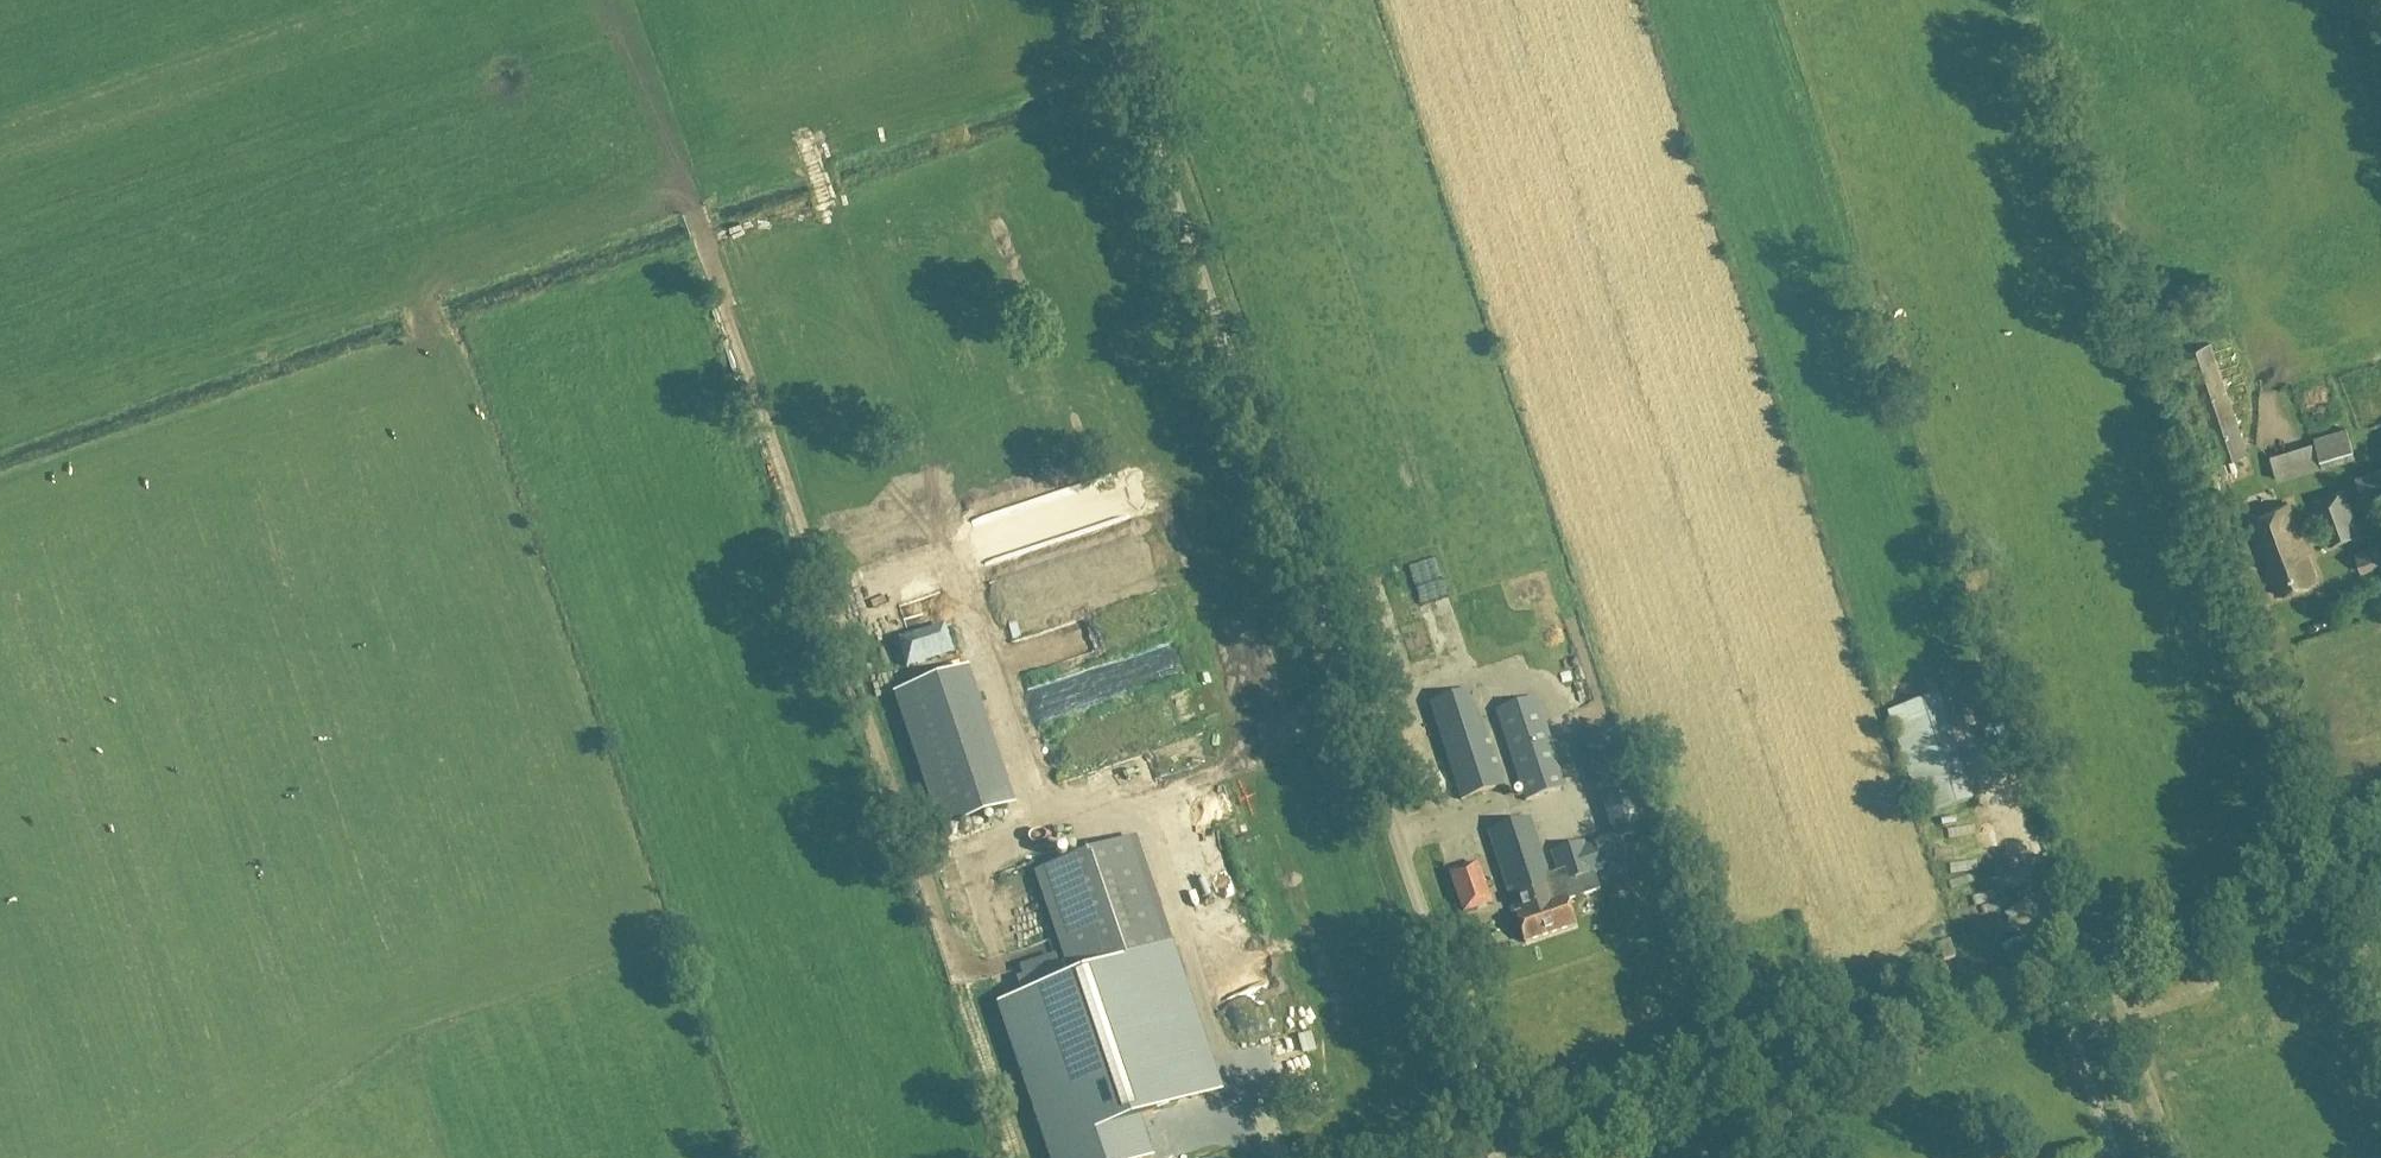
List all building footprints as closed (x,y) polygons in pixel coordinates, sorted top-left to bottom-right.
[(2214,342),(2178,353),(2207,453),(2202,455),(2205,464),(2246,452),(2214,342)] [(2313,439),(2315,444),(2271,457),(2277,481),(2353,459),(2345,431),(2313,439)] [(2356,478),(2366,509),(2380,504),(2380,470),(2356,478)] [(2343,491),(2311,502),(2327,547),(2358,536),(2343,491)] [(2314,583),(2306,558),(2288,506),(2249,519),(2275,597),(2314,583)] [(2353,554),(2360,575),(2380,567),(2380,554),(2378,545),(2353,554)] [(965,670),(893,695),(940,832),(1012,807),(965,670)] [(1467,698),(1472,697),(1471,693),(1430,706),(1460,802),(1502,789),(1483,730),(1478,732),(1467,698)] [(1535,700),(1496,713),(1525,803),(1564,791),(1535,700)] [(1894,733),(1922,817),(1970,801),(1942,717),(1894,733)] [(1618,733),(1583,744),(1613,833),(1647,822),(1618,733)] [(1529,821),(1487,835),(1523,943),(1573,926),(1566,905),(1599,894),(1593,876),(1598,874),(1600,882),(1661,861),(1658,853),(1625,864),(1616,837),(1585,848),(1583,842),(1549,854),(1556,873),(1547,876),(1529,821)] [(1218,1092),(1133,841),(1036,874),(1067,965),(1083,960),(1137,1120),(1218,1092)] [(1476,865),(1448,874),(1463,916),(1490,906),(1476,865)] [(1989,885),(1956,894),(1961,910),(1994,901),(1989,885)] [(1955,958),(1949,941),(1937,946),(1942,963),(1955,958)] [(1001,1003),(1050,1146),(1047,1147),(1051,1157),(1150,1157),(1137,1120),(1083,960),(1067,965),(1016,982),(1020,996),(1001,1003)]
